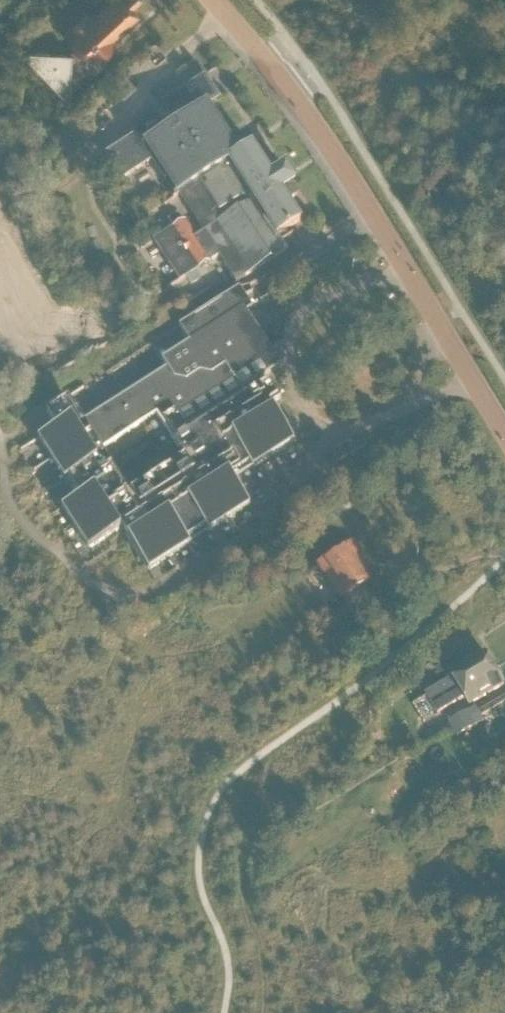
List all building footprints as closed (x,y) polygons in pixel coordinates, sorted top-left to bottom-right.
[(72,46),(77,52),(86,53),(86,61),(93,69),(106,58),(100,51),(113,38),(110,34),(135,10),(131,5),(136,0),(107,0),(91,15),(88,11),(73,24),(80,32),(72,39),(72,46)] [(69,71),(70,53),(23,52),(68,100),(69,82),(78,82),(78,81),(69,71)] [(77,52),(77,60),(86,61),(86,53),(77,52)] [(124,74),(114,82),(124,93),(133,84),(124,74)] [(297,197),(290,186),(294,184),(289,176),(284,169),(280,172),(274,161),(263,168),(250,149),(236,158),(204,108),(218,99),(204,78),(162,105),(175,125),(156,138),(153,132),(139,141),(135,136),(105,156),(121,180),(155,158),(203,233),(195,238),(211,262),(218,257),(235,284),(245,278),(245,279),(287,251),(277,236),(298,223),(286,204),(297,197)] [(172,229),(171,230),(197,271),(211,262),(195,238),(184,221),(182,222),(172,229)] [(180,282),(185,278),(197,271),(170,229),(153,241),(180,282)] [(67,399),(47,412),(57,428),(39,439),(37,440),(64,481),(66,480),(70,477),(82,496),(76,500),(63,508),(61,510),(87,551),(89,549),(119,530),(118,528),(119,527),(122,525),(129,537),(127,539),(146,569),(148,572),(189,545),(186,540),(205,528),(208,533),(249,507),(246,502),(230,477),(249,465),(252,469),(293,443),(291,441),(270,407),(280,401),(270,386),(264,385),(237,402),(234,397),(276,370),(281,367),(246,314),(244,310),(239,313),(228,296),(179,328),(189,344),(161,361),(167,371),(83,425),(67,399)] [(337,400),(329,405),(333,412),(341,408),(337,400)] [(342,599),(368,581),(354,562),(361,557),(351,543),(319,565),(342,599)] [(451,675),(453,678),(426,695),(433,707),(495,670),(486,654),(451,675)] [(504,685),(495,670),(433,707),(438,715),(466,699),(471,707),(504,685)] [(475,709),(468,713),(472,720),(479,715),(479,714),(475,709)] [(476,727),(472,720),(468,713),(451,724),(453,728),(459,737),(468,732),(476,727)] [(472,720),(476,727),(484,722),(481,718),(479,715),(472,720)]
